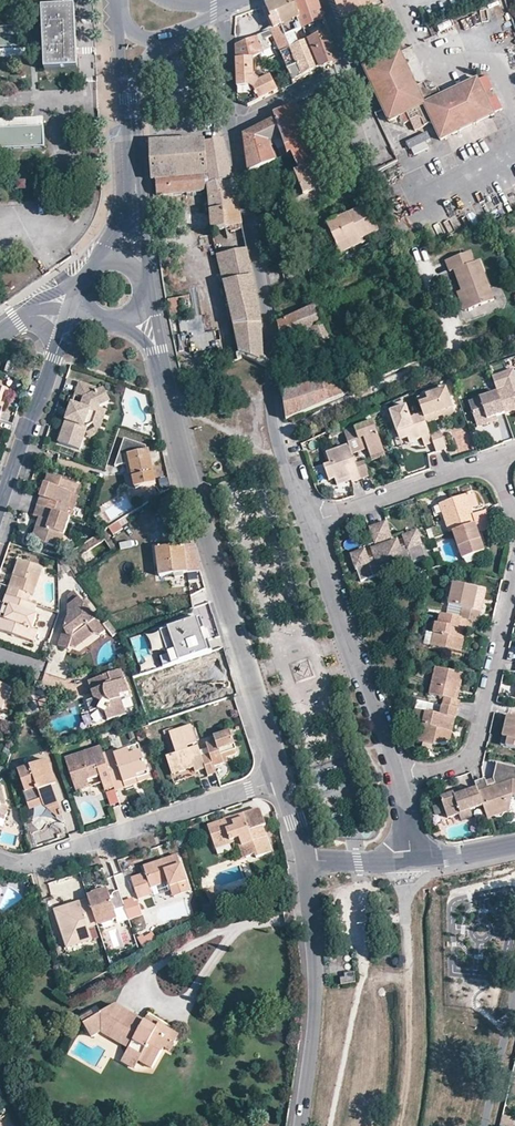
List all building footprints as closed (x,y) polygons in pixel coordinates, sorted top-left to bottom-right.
[(292,0),(279,0),(265,6),(270,17),(276,14),(286,36),(301,29),(292,0)] [(315,0),(292,0),(301,29),(306,40),(326,31),(315,0)] [(374,0),(335,0),(342,17),(369,6),(376,3),(374,0)] [(380,1),(376,3),(369,6),(371,10),(382,5),(380,1)] [(483,25),(502,18),(496,2),(476,9),(483,25)] [(42,10),(44,49),(44,57),(45,70),(76,69),(73,8),(42,10)] [(301,29),(286,36),(284,37),(280,28),(235,47),(235,60),(253,59),(253,56),(262,52),(269,49),(265,39),(272,36),(292,82),(317,68),(306,40),(301,29)] [(13,49),(17,48),(16,29),(0,29),(0,49),(13,49)] [(326,31),(306,40),(317,68),(337,62),(326,31)] [(436,123),(444,140),(497,115),(491,101),(496,98),(492,89),(486,92),(480,79),(445,95),(441,88),(439,89),(435,91),(429,90),(425,81),(417,84),(400,50),(396,52),(392,41),(363,55),(365,69),(391,122),(409,114),(412,121),(419,118),(424,120),(427,127),(436,123)] [(44,49),(13,51),(13,49),(0,49),(0,59),(44,57),(44,49)] [(253,69),(253,59),(235,60),(237,100),(247,107),(276,92),(269,77),(267,79),(259,83),(253,79),(253,69)] [(267,79),(253,69),(253,79),(259,83),(267,79)] [(435,79),(425,81),(429,90),(435,91),(439,89),(435,79)] [(294,107),(273,116),(275,120),(289,156),(291,155),(299,171),(295,173),(303,194),(315,189),(307,168),(319,163),(294,107)] [(62,116),(50,117),(51,188),(65,187),(62,116)] [(81,116),(67,116),(70,187),(83,187),(81,116)] [(417,131),(427,127),(424,120),(419,118),(412,121),(417,131)] [(42,128),(42,119),(0,121),(0,130),(42,128)] [(289,156),(275,120),(243,135),(249,172),(257,169),(289,156)] [(43,148),(42,128),(0,130),(0,150),(43,148)] [(428,133),(407,138),(410,151),(431,146),(428,133)] [(156,181),(157,196),(207,192),(211,232),(240,225),(236,198),(232,184),(222,140),(205,142),(200,141),(195,139),(150,141),(152,181),(156,181)] [(257,169),(249,172),(245,173),(247,181),(260,176),(257,169)] [(318,187),(334,179),(332,175),(317,183),(318,187)] [(17,189),(27,188),(26,179),(17,180),(17,189)] [(280,206),(294,199),(291,192),(277,199),(280,206)] [(366,207),(327,227),(338,251),(360,240),(378,231),(366,207)] [(338,251),(327,227),(323,228),(337,257),(362,245),(360,240),(338,251)] [(252,276),(246,249),(216,256),(223,283),(252,277),(252,276)] [(448,270),(452,269),(460,289),(467,309),(494,299),(479,259),(472,261),(468,251),(444,260),(448,270)] [(383,264),(386,274),(406,264),(402,254),(383,264)] [(252,277),(223,283),(233,327),(262,325),(252,277)] [(463,311),(467,309),(460,289),(455,291),(463,311)] [(334,355),(317,305),(277,324),(282,346),(312,334),(317,348),(307,351),(310,361),(326,357),(334,355)] [(262,325),(233,327),(237,356),(265,367),(266,363),(266,361),(263,357),(262,325)] [(334,355),(326,357),(330,369),(338,366),(334,355)] [(9,362),(7,362),(4,371),(11,373),(14,366),(15,364),(9,362)] [(287,419),(326,403),(348,393),(338,366),(330,369),(332,381),(322,384),(283,393),(287,419)] [(514,388),(509,375),(492,382),(496,394),(514,388)] [(82,404),(71,401),(64,419),(66,419),(58,441),(80,449),(87,428),(90,438),(99,433),(108,410),(99,406),(100,404),(111,399),(104,387),(101,388),(80,381),(76,393),(85,396),(82,404)] [(496,394),(503,415),(513,411),(514,410),(514,387),(514,388),(496,394)] [(444,390),(416,400),(420,414),(424,424),(435,420),(435,419),(433,414),(451,408),(444,390)] [(503,415),(496,394),(468,404),(475,425),(495,418),(503,415)] [(409,418),(407,413),(402,414),(400,408),(389,412),(396,433),(403,430),(406,439),(407,443),(420,439),(422,447),(431,444),(428,436),(424,424),(420,414),(409,418)] [(453,414),(451,408),(433,414),(435,419),(440,417),(440,419),(453,414)] [(495,418),(475,425),(476,429),(496,422),(495,418)] [(381,455),(371,425),(342,435),(346,446),(350,457),(360,454),(358,450),(363,449),(364,453),(367,460),(368,464),(382,460),(381,455)] [(398,441),(406,439),(403,430),(396,433),(398,441)] [(438,432),(428,436),(431,444),(434,454),(444,450),(438,432)] [(115,465),(126,463),(129,462),(130,470),(134,487),(145,485),(157,482),(149,449),(123,440),(115,465)] [(350,457),(346,446),(323,454),(326,464),(321,466),(326,482),(330,480),(331,483),(346,478),(348,482),(348,485),(358,482),(354,467),(350,457)] [(354,467),(358,482),(366,479),(362,464),(354,467)] [(37,504),(66,514),(76,483),(47,473),(37,504)] [(471,494),(466,495),(471,510),(476,508),(471,494)] [(476,524),(488,520),(485,511),(472,515),(472,513),(471,510),(466,495),(438,505),(448,533),(451,532),(476,524)] [(66,514),(37,504),(33,516),(39,518),(44,519),(37,540),(56,546),(61,532),(65,534),(71,516),(66,514)] [(389,509),(391,519),(400,517),(399,507),(389,509)] [(44,519),(39,518),(33,538),(37,540),(44,519)] [(488,520),(476,524),(451,532),(460,559),(482,551),(481,547),(479,543),(476,534),(480,533),(491,529),(488,520)] [(383,523),(374,526),(380,542),(388,539),(383,523)] [(373,544),(380,542),(374,526),(367,528),(373,544)] [(60,548),(65,534),(61,532),(56,546),(60,548)] [(394,541),(381,546),(390,570),(423,559),(414,534),(401,538),(405,549),(398,551),(394,541)] [(156,548),(158,576),(201,572),(193,544),(192,545),(156,548)] [(358,581),(390,570),(381,546),(369,550),(372,560),(366,562),(362,551),(349,556),(358,581)] [(59,559),(60,577),(71,570),(63,557),(59,559)] [(19,559),(13,574),(18,575),(14,587),(10,585),(7,594),(28,601),(31,593),(34,594),(44,567),(19,559)] [(18,575),(13,574),(10,585),(14,587),(18,575)] [(475,598),(477,586),(454,581),(449,601),(462,604),(459,616),(473,619),(478,620),(480,608),(476,607),(477,602),(478,598),(475,598)] [(69,596),(69,607),(74,615),(69,618),(60,646),(72,649),(73,646),(75,639),(82,641),(93,632),(96,635),(97,635),(102,635),(107,631),(75,591),(69,596)] [(28,601),(7,594),(4,603),(11,605),(6,618),(2,617),(0,623),(0,630),(28,639),(32,627),(37,613),(35,612),(37,604),(28,601)] [(4,603),(0,614),(0,623),(2,617),(6,618),(11,605),(4,603)] [(459,616),(441,612),(439,622),(433,620),(430,633),(434,634),(431,647),(460,654),(464,634),(466,629),(471,630),(473,619),(459,616)] [(201,616),(160,628),(170,662),(211,650),(205,632),(201,616)] [(38,629),(32,627),(28,639),(34,641),(38,629)] [(75,639),(73,646),(79,648),(96,635),(93,632),(82,641),(75,639)] [(434,634),(430,633),(426,632),(423,645),(427,646),(431,647),(434,634)] [(60,685),(60,669),(64,669),(65,654),(60,654),(60,663),(46,663),(45,685),(60,685)] [(459,700),(457,699),(453,699),(456,687),(459,689),(460,685),(462,673),(435,666),(428,693),(442,696),(441,705),(457,709),(459,700)] [(90,680),(93,690),(98,689),(98,692),(96,697),(89,699),(93,710),(98,708),(105,711),(108,719),(127,713),(121,696),(130,693),(122,669),(90,680)] [(3,711),(6,712),(11,699),(13,700),(17,689),(0,682),(0,710),(3,711)] [(38,700),(35,688),(26,713),(33,715),(42,713),(40,707),(38,700)] [(40,707),(46,705),(45,698),(38,700),(40,707)] [(46,705),(40,707),(42,713),(48,711),(46,705)] [(457,709),(441,705),(439,715),(414,708),(411,723),(422,725),(418,742),(422,743),(430,745),(434,746),(447,740),(450,728),(452,719),(454,720),(457,709)] [(507,715),(503,729),(502,735),(508,736),(506,744),(514,746),(514,717),(507,715)] [(203,758),(193,727),(170,735),(176,753),(182,751),(184,754),(177,756),(168,759),(174,776),(195,768),(197,774),(208,770),(203,758)] [(211,756),(203,758),(208,770),(210,777),(219,775),(217,768),(226,765),(224,761),(228,759),(236,757),(238,755),(239,754),(238,752),(232,733),(216,739),(218,743),(208,746),(211,756)] [(115,789),(104,757),(101,749),(65,762),(77,794),(91,789),(88,782),(100,778),(105,792),(115,789)] [(114,754),(104,757),(115,789),(116,791),(127,788),(125,785),(137,780),(139,784),(150,780),(141,754),(131,757),(129,753),(116,757),(114,754)] [(59,802),(53,786),(51,782),(55,781),(48,762),(18,772),(25,791),(23,792),(30,810),(44,805),(49,809),(56,806),(58,805),(59,802)] [(475,783),(476,787),(482,806),(486,816),(507,808),(504,798),(510,796),(514,797),(514,767),(500,764),(494,767),(492,777),(494,782),(486,785),(484,780),(480,781),(475,783)] [(492,777),(484,780),(486,785),(494,782),(492,777)] [(5,819),(8,810),(2,782),(0,782),(0,818),(5,819)] [(482,806),(476,787),(463,792),(453,796),(452,792),(448,793),(439,797),(446,818),(448,817),(469,810),(482,806)] [(62,811),(58,805),(56,806),(49,809),(56,818),(60,817),(59,812),(62,811)] [(270,824),(266,811),(260,808),(235,817),(236,820),(228,823),(227,819),(212,825),(220,846),(244,838),(251,857),(262,852),(264,856),(277,851),(274,844),(268,826),(270,824)] [(508,812),(507,808),(486,816),(487,820),(508,812)] [(471,816),(469,810),(448,817),(449,822),(471,816)] [(183,854),(171,859),(172,862),(166,864),(165,861),(148,866),(150,873),(136,878),(143,898),(158,893),(156,886),(174,880),(178,891),(193,886),(183,854)] [(210,889),(205,892),(212,905),(224,899),(220,892),(214,895),(210,889)] [(90,899),(107,893),(104,890),(94,893),(91,895),(90,896),(90,899)] [(125,908),(119,890),(113,892),(113,896),(109,898),(113,911),(125,908)] [(113,911),(109,898),(107,893),(90,899),(88,899),(96,923),(98,922),(114,917),(115,917),(113,911)] [(96,923),(88,899),(78,903),(80,908),(55,917),(67,949),(91,941),(87,929),(97,926),(96,923)] [(80,908),(78,903),(54,911),(55,917),(80,908)] [(115,919),(115,917),(114,917),(98,922),(100,925),(101,926),(114,921),(115,919)] [(141,936),(135,939),(139,951),(155,942),(147,929),(139,933),(141,936)] [(341,983),(356,981),(355,973),(340,974),(341,983)] [(138,1062),(151,1069),(164,1048),(170,1052),(179,1036),(159,1024),(156,1028),(115,1004),(94,1017),(91,1012),(79,1019),(91,1038),(100,1034),(128,1050),(125,1054),(138,1062)] [(138,1062),(125,1054),(120,1063),(133,1070),(138,1062)]
